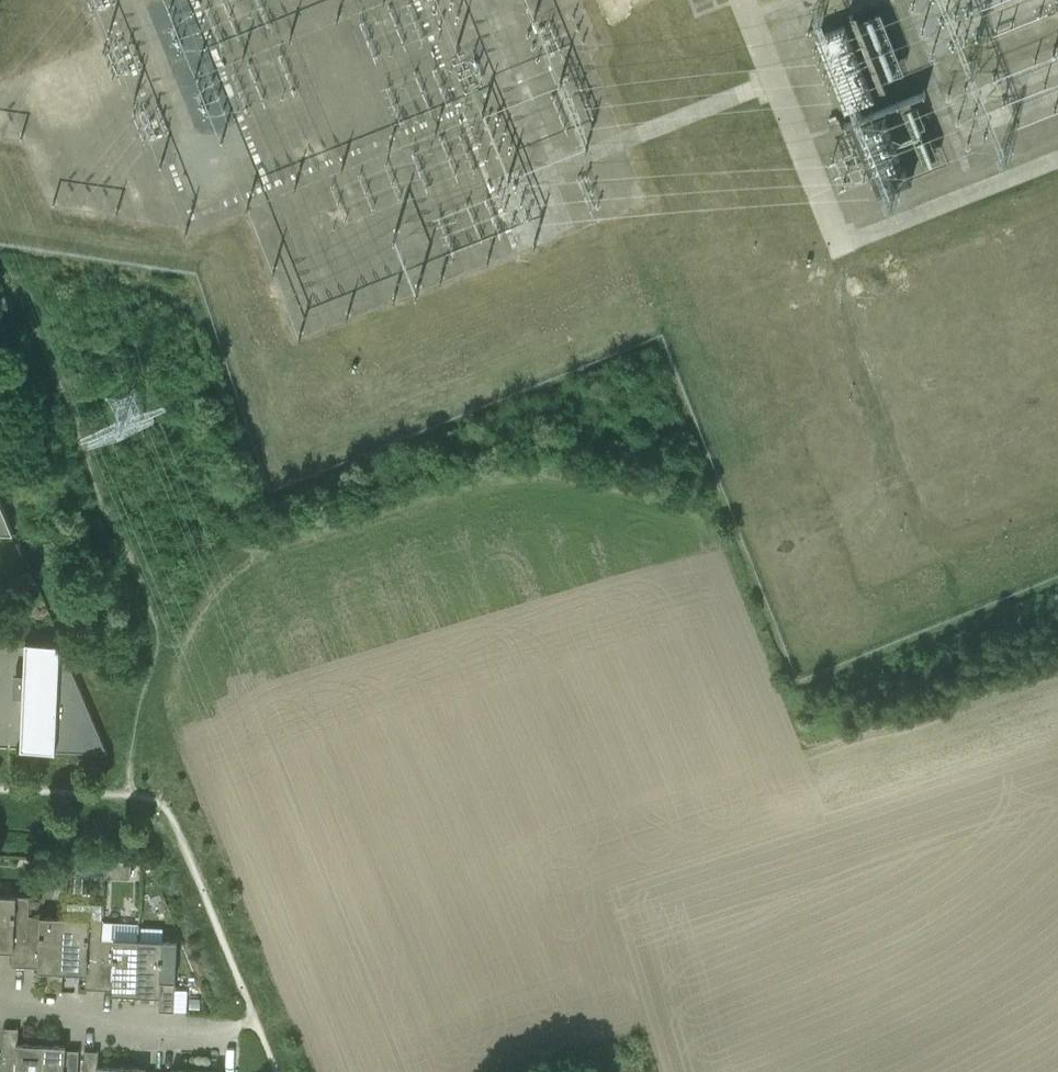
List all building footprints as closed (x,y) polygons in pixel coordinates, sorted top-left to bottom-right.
[(844,26),(815,37),(845,112),(874,100),(844,26)] [(884,115),(851,128),(878,195),(911,182),(884,115)] [(838,119),(827,123),(832,136),(843,132),(838,119)] [(13,534),(0,504),(0,533),(13,534)] [(13,673),(12,696),(23,697),(21,749),(107,753),(61,644),(26,642),(24,674),(13,673)] [(121,862),(121,879),(130,879),(131,862),(121,862)] [(26,967),(30,897),(0,896),(0,951),(13,951),(12,966),(26,967)] [(38,971),(63,972),(66,918),(29,916),(30,897),(26,967),(39,967),(38,971)] [(86,989),(99,989),(103,919),(66,918),(63,972),(87,974),(86,989)] [(112,994),(137,995),(139,940),(140,924),(103,922),(104,919),(103,919),(99,989),(112,990),(112,994)] [(139,940),(137,995),(160,996),(159,1011),(174,1012),(177,942),(139,940)] [(189,998),(188,1009),(199,1009),(200,999),(189,998)] [(42,1045),(18,1044),(19,1029),(4,1028),(2,1071),(40,1071),(42,1045)] [(40,1071),(78,1071),(79,1051),(66,1050),(66,1046),(42,1045),(40,1071)] [(122,1068),(98,1066),(99,1051),(85,1051),(83,1071),(122,1071),(122,1068)]
